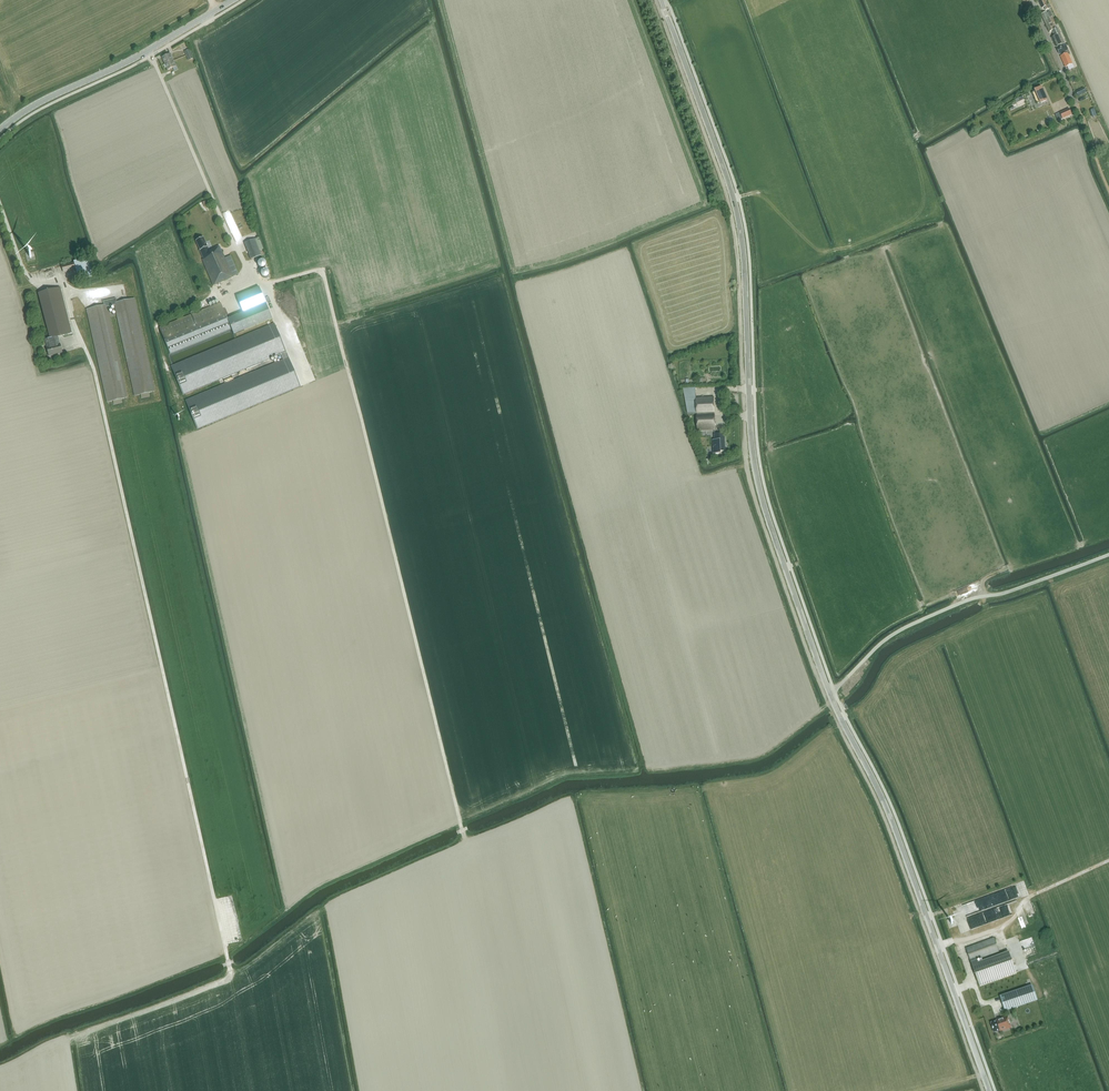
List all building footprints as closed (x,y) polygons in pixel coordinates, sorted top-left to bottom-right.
[(1039,1),(1042,8),(1044,7),(1045,11),(1051,8),(1050,4),(1047,5),(1045,0),(1041,0),(1039,1)] [(1042,15),(1047,26),(1053,23),(1052,23),(1055,22),(1052,17),(1051,13),(1047,15),(1047,13),(1042,15)] [(1056,28),(1054,23),(1055,23),(1055,22),(1052,23),(1053,23),(1047,26),(1049,32),(1052,31),(1055,37),(1052,38),(1056,47),(1064,43),(1060,34),(1059,32),(1057,28),(1056,28)] [(1073,64),(1068,54),(1070,54),(1068,50),(1065,45),(1063,46),(1057,49),(1060,55),(1060,54),(1061,56),(1060,56),(1065,67),(1073,64)] [(162,58),(165,64),(173,60),(171,54),(162,58)] [(168,70),(173,68),(174,71),(177,69),(176,67),(173,60),(165,64),(168,70)] [(1048,99),(1043,88),(1042,88),(1041,87),(1034,90),(1035,92),(1032,93),(1037,104),(1040,102),(1041,104),(1048,101),(1047,99),(1048,99)] [(1023,96),(1016,99),(1018,105),(1026,102),(1023,96)] [(1066,110),(1061,112),(1060,113),(1063,119),(1072,115),(1069,109),(1066,110)] [(233,277),(220,246),(217,247),(216,245),(212,247),(213,249),(209,251),(204,238),(196,241),(204,259),(202,260),(211,281),(208,282),(210,287),(233,277)] [(251,260),(261,256),(255,239),(245,243),(251,260)] [(79,280),(93,276),(88,258),(74,262),(79,280)] [(63,272),(75,269),(74,263),(62,266),(63,271),(63,272)] [(171,354),(231,329),(234,335),(244,331),(272,319),(266,303),(259,287),(236,296),(243,313),(227,319),(220,303),(160,328),(171,354)] [(38,293),(50,339),(45,340),(49,356),(62,353),(60,344),(59,344),(58,341),(59,341),(58,337),(72,333),(60,288),(38,293)] [(135,299),(117,303),(116,298),(103,301),(104,306),(87,310),(108,402),(128,398),(107,307),(115,305),(136,396),(156,391),(135,299)] [(76,304),(77,310),(85,309),(85,306),(86,306),(87,308),(92,307),(91,299),(80,301),(80,304),(76,304)] [(183,395),(281,354),(283,360),(186,401),(197,429),(300,386),(274,324),(171,367),(183,395)] [(685,395),(685,410),(688,409),(688,414),(690,414),(690,419),(692,419),(693,429),(694,429),(695,436),(699,436),(699,431),(715,430),(715,416),(714,416),(714,413),(715,413),(714,397),(696,398),(697,413),(693,413),(693,409),(691,409),(690,394),(685,395)] [(714,435),(715,440),(712,440),(713,454),(721,453),(721,451),(725,451),(724,434),(714,435)] [(1004,916),(1013,912),(1010,903),(1003,906),(1004,910),(1002,911),(1004,916)] [(946,947),(955,943),(953,937),(944,940),(946,947)] [(999,952),(994,937),(966,948),(980,987),(1017,973),(1009,951),(977,962),(977,960),(999,952)] [(1000,996),(1005,1011),(1037,1000),(1032,985),(1000,996)] [(997,1021),(991,1023),(994,1032),(1000,1030),(1000,1031),(1011,1028),(1007,1016),(996,1020),(997,1021)]
